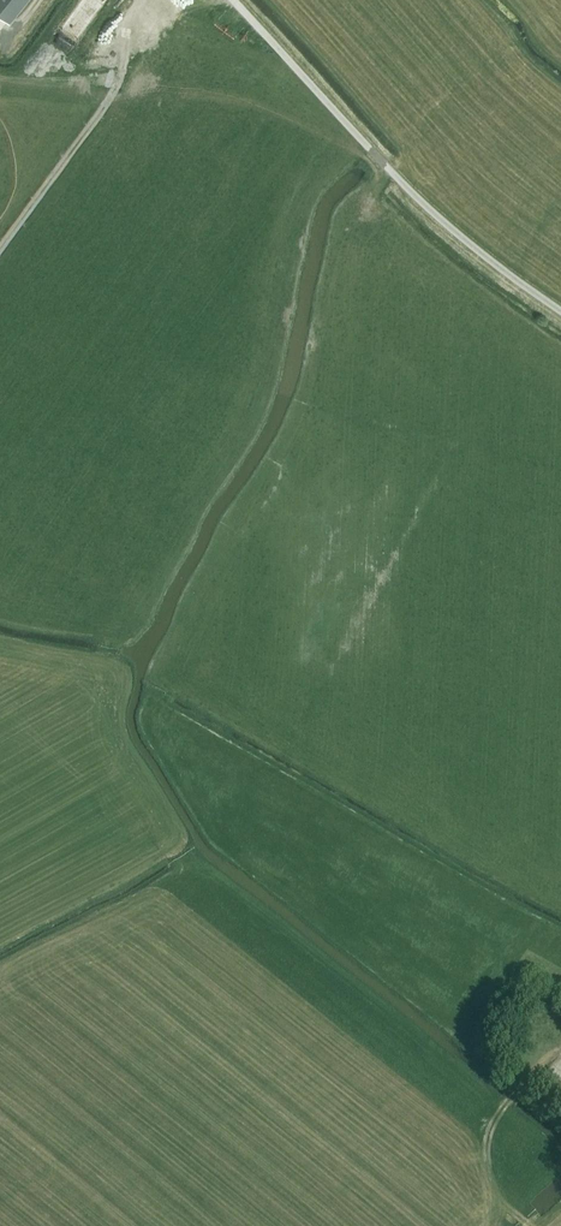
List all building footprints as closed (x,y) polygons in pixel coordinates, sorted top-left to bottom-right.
[(25,0),(0,0),(0,11),(10,19),(25,0)] [(546,1213),(555,1204),(543,1192),(534,1201),(546,1213)]
